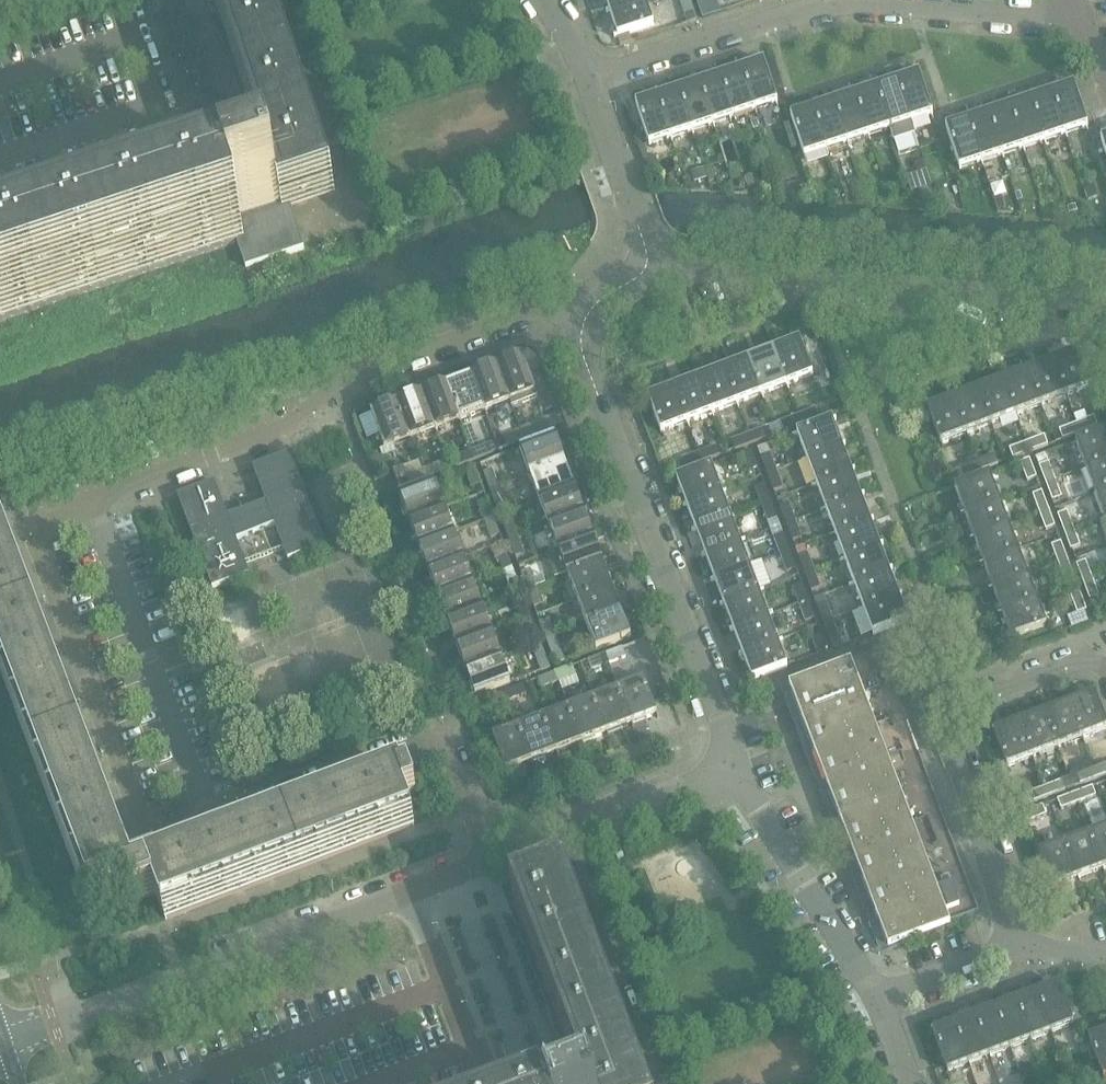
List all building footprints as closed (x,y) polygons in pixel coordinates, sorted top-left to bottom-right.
[(0,268),(0,323),(238,244),(231,223),(283,206),(289,204),(333,189),(270,0),(215,0),(240,75),(235,76),(234,76),(242,102),(243,101),(248,99),(275,182),(274,183),(274,182),(245,192),(240,176),(246,175),(233,137),(200,148),(212,186),(218,184),(232,179),(237,194),(229,197),(230,198),(223,200),(221,194),(174,210),(169,194),(144,202),(149,218),(57,249),(51,233),(25,241),(31,258),(0,268)] [(609,11),(642,0),(606,0),(609,11)] [(609,11),(618,37),(654,25),(646,0),(642,0),(609,11)] [(685,15),(694,12),(690,0),(680,0),(685,15)] [(778,103),(764,62),(742,69),(756,110),(778,103)] [(742,69),(721,76),(735,117),(756,110),(742,69)] [(919,74),(898,81),(911,122),(933,115),(919,74)] [(721,76),(700,83),(714,124),(735,117),(721,76)] [(898,81),(876,88),(890,129),(894,142),(915,135),(911,122),(898,81)] [(700,83),(679,90),(692,131),(714,124),(700,83)] [(1074,85),(1052,92),(1066,134),(1088,127),(1074,85)] [(876,88),(855,95),(869,136),(890,129),(876,88)] [(679,90),(657,97),(671,138),(692,131),(679,90)] [(1052,92),(1031,100),(1045,141),(1066,134),(1052,92)] [(855,95),(834,102),(848,143),(869,136),(855,95)] [(657,97),(636,104),(649,145),(671,138),(657,97)] [(1031,100),(1010,107),(1024,148),(1045,141),(1031,100)] [(834,102),(813,109),(826,150),(848,143),(834,102)] [(1010,107),(989,114),(1002,155),(1024,148),(1010,107)] [(813,109),(791,116),(805,158),(826,150),(813,109)] [(989,114),(967,121),(981,162),(1002,155),(989,114)] [(758,120),(752,122),(754,129),(761,127),(758,120)] [(967,121),(946,128),(960,169),(981,162),(967,121)] [(655,156),(643,161),(647,172),(659,167),(655,156)] [(704,168),(691,172),(694,182),(708,178),(704,168)] [(754,175),(744,178),(748,188),(757,185),(754,175)] [(932,186),(920,190),(924,203),(937,199),(932,186)] [(1094,186),(1084,189),(1088,200),(1097,197),(1094,186)] [(1002,196),(993,199),(998,211),(1006,208),(1002,196)] [(231,223),(238,244),(246,269),(305,250),(289,204),(283,206),(231,223)] [(1075,205),(1067,208),(1069,214),(1077,211),(1075,205)] [(774,350),(787,385),(813,376),(800,340),(774,350)] [(774,350),(749,359),(762,395),(787,385),(774,350)] [(1079,351),(1053,361),(1067,396),(1092,386),(1079,351)] [(497,367),(510,402),(512,407),(537,398),(522,358),(497,367)] [(749,359),(724,369),(737,404),(762,395),(749,359)] [(1053,361),(1028,370),(1042,405),(1067,396),(1053,361)] [(497,367),(472,377),(485,412),(510,402),(497,367)] [(724,369),(699,378),(712,414),(737,404),(724,369)] [(1028,370),(1003,380),(1016,415),(1042,405),(1028,370)] [(472,377),(447,386),(460,421),(485,412),(472,377)] [(699,378),(674,388),(687,423),(712,414),(699,378)] [(1003,380),(978,389),(991,424),(1016,415),(1003,380)] [(447,386),(422,396),(435,430),(460,421),(447,386)] [(674,388),(648,397),(661,433),(687,423),(674,388)] [(978,389),(953,399),(966,434),(991,424),(978,389)] [(422,396),(397,405),(410,440),(435,430),(422,396)] [(953,399),(928,408),(941,443),(966,434),(953,399)] [(397,405),(371,415),(385,449),(410,440),(397,405)] [(815,409),(799,416),(802,425),(819,418),(815,409)] [(799,416),(781,422),(785,431),(802,425),(799,416)] [(1095,417),(1077,424),(1081,433),(1098,427),(1095,417)] [(521,432),(525,441),(548,432),(544,420),(520,429),(521,432)] [(833,420),(797,433),(807,459),(842,446),(833,420)] [(1077,424),(1059,431),(1063,440),(1081,433),(1077,424)] [(749,434),(752,443),(769,437),(766,428),(749,434)] [(1076,442),(1085,467),(1105,459),(1105,431),(1076,442)] [(521,432),(504,439),(507,448),(525,441),(521,432)] [(749,434),(732,441),(735,450),(752,443),(749,434)] [(1045,436),(1027,443),(1031,452),(1048,445),(1045,436)] [(555,437),(520,450),(530,476),(565,463),(555,437)] [(1027,443),(1010,449),(1013,459),(1031,452),(1027,443)] [(471,451),(475,460),(492,454),(488,445),(471,451)] [(842,446),(807,459),(816,484),(852,471),(842,446)] [(699,453),(702,462),(719,456),(716,447),(699,453)] [(471,451),(454,458),(458,467),(475,460),(471,451)] [(751,451),(742,454),(749,472),(758,468),(751,451)] [(699,453),(682,460),(685,469),(702,462),(699,453)] [(215,483),(177,497),(212,589),(250,575),(237,540),(275,526),(288,561),(325,546),(291,454),(253,469),(266,503),(228,517),(215,483)] [(770,454),(761,458),(767,474),(776,471),(770,454)] [(995,455),(977,462),(981,471),(998,464),(995,455)] [(1030,459),(1020,463),(1027,481),(1037,478),(1030,459)] [(1085,467),(1095,492),(1105,488),(1105,459),(1085,467)] [(421,470),(422,470),(418,462),(409,465),(416,482),(425,479),(421,470)] [(977,462),(960,468),(963,478),(981,471),(977,462)] [(565,463),(530,476),(539,501),(574,487),(565,463)] [(1039,466),(1046,484),(1055,480),(1049,463),(1039,466)] [(421,470),(425,479),(442,473),(438,464),(422,470),(421,470)] [(712,466),(676,479),(686,505),(721,492),(712,466)] [(474,467),(465,471),(472,488),(481,485),(474,467)] [(403,468),(393,472),(399,489),(409,485),(403,468)] [(493,470),(484,474),(490,491),(499,487),(493,470)] [(776,471),(767,474),(774,492),(783,488),(776,471)] [(852,471),(816,484),(826,509),(861,496),(852,471)] [(955,488),(964,513),(999,500),(990,475),(955,488)] [(1055,480),(1046,484),(1053,501),(1062,498),(1055,480)] [(434,482),(399,496),(409,521),(444,508),(434,482)] [(764,485),(755,488),(761,505),(771,502),(764,485)] [(499,487),(490,491),(496,508),(505,504),(499,487)] [(574,487),(539,501),(549,526),(584,512),(574,487)] [(1095,492),(1104,518),(1105,517),(1105,488),(1095,492)] [(721,492),(686,505),(695,530),(731,517),(721,492)] [(1042,492),(1033,495),(1039,513),(1049,509),(1042,492)] [(861,496),(826,509),(835,534),(871,520),(861,496)] [(1009,525),(999,500),(964,513),(974,538),(1009,525)] [(487,501),(478,504),(484,521),(493,518),(487,501)] [(771,502),(761,505),(768,522),(777,519),(771,502)] [(789,504),(780,507),(786,524),(795,521),(789,504)] [(444,508),(409,521),(419,546),(454,533),(444,508)] [(1055,527),(1049,509),(1039,513),(1046,530),(1055,527)] [(584,512),(549,526),(558,550),(593,537),(584,512)] [(1058,515),(1064,533),(1074,529),(1067,512),(1058,515)] [(731,517),(695,530),(705,555),(740,542),(731,517)] [(493,518),(484,521),(491,539),(500,535),(493,518)] [(85,898),(90,897),(130,882),(137,901),(155,894),(163,915),(164,915),(165,919),(414,825),(412,821),(413,820),(405,800),(417,796),(409,775),(402,777),(401,773),(253,828),(249,818),(235,824),(239,834),(146,869),(134,874),(70,707),(81,703),(75,689),(65,693),(0,520),(0,673),(85,898)] [(511,520),(502,523),(509,541),(518,537),(511,520)] [(871,520),(835,534),(844,559),(880,545),(871,520)] [(795,521),(786,524),(792,541),(801,538),(795,521)] [(1018,550),(1009,525),(974,538),(983,563),(1018,550)] [(1074,529),(1064,533),(1071,550),(1080,547),(1074,529)] [(454,533),(419,546),(428,571),(463,558),(454,533)] [(783,534),(774,538),(780,555),(789,551),(783,534)] [(518,537),(509,541),(515,557),(524,554),(518,537)] [(558,550),(546,555),(555,580),(568,575),(602,562),(593,537),(558,550)] [(740,542),(705,555),(714,580),(750,566),(740,542)] [(1061,542),(1052,546),(1058,564),(1068,560),(1061,542)] [(880,545),(844,559),(854,584),(889,570),(880,545)] [(1028,575),(1018,550),(983,563),(993,588),(1028,575)] [(506,551),(497,554),(503,571),(512,568),(506,551)] [(789,551),(780,555),(787,572),(796,568),(789,551)] [(807,554),(798,557),(805,574),(814,570),(807,554)] [(463,558),(428,571),(437,596),(472,583),(463,558)] [(1074,577),(1068,560),(1058,564),(1065,581),(1074,577)] [(1086,561),(1077,565),(1083,583),(1093,579),(1086,561)] [(602,562),(568,575),(577,600),(612,587),(602,562)] [(750,566),(714,580),(723,605),(759,591),(771,586),(762,562),(750,567),(750,566)] [(512,568),(503,571),(510,588),(519,585),(512,568)] [(530,570),(521,573),(528,591),(537,587),(530,570)] [(814,570),(805,574),(811,591),(820,587),(814,570)] [(889,570),(854,584),(863,609),(899,595),(889,570)] [(1037,600),(1028,575),(993,588),(1002,614),(1037,600)] [(1099,597),(1093,579),(1083,583),(1090,600),(1099,597)] [(472,583),(437,596),(447,621),(482,608),(472,583)] [(802,584),(793,587),(799,604),(808,601),(802,584)] [(537,587),(528,591),(534,608),(543,604),(537,587)] [(612,587),(577,600),(586,625),(621,612),(612,587)] [(759,591),(723,605),(733,630),(768,616),(759,591)] [(1080,592),(1071,596),(1078,614),(1087,611),(1080,592)] [(899,595),(863,609),(873,635),(909,621),(899,595)] [(1037,600),(1002,614),(1012,639),(1047,626),(1037,600)] [(525,601),(515,604),(522,621),(531,618),(525,601)] [(808,601),(799,604),(805,621),(814,618),(808,601)] [(826,603),(817,607),(823,624),(832,620),(826,603)] [(482,608),(447,621),(456,646),(491,633),(482,608)] [(621,612),(586,625),(596,651),(631,638),(621,612)] [(768,616),(733,630),(742,654),(778,641),(768,616)] [(531,618),(522,621),(528,638),(537,635),(531,618)] [(549,620),(540,623),(546,640),(555,637),(549,620)] [(832,620),(823,624),(830,641),(839,637),(832,620)] [(491,633),(456,646),(466,671),(501,658),(491,633)] [(821,635),(812,638),(818,655),(827,652),(821,635)] [(555,637),(546,640),(553,657),(562,654),(555,637)] [(778,641),(742,654),(752,681),(787,667),(778,641)] [(605,655),(608,664),(625,657),(622,648),(605,655)] [(544,651),(534,654),(541,672),(550,668),(544,651)] [(807,676),(779,687),(881,957),(908,947),(906,942),(979,915),(880,653),(809,680),(807,676)] [(605,655),(588,661),(591,670),(608,664),(605,655)] [(501,658),(466,671),(475,696),(510,683),(501,658)] [(555,673),(559,682),(576,676),(572,667),(555,673)] [(555,673),(538,680),(542,689),(559,682),(555,673)] [(618,690),(631,724),(657,715),(644,680),(618,690)] [(506,692),(509,701),(526,695),(523,685),(506,692)] [(618,690),(593,699),(607,734),(631,724),(618,690)] [(506,692),(489,698),(492,707),(509,701),(506,692)] [(1070,703),(1083,738),(1105,729),(1105,722),(1095,694),(1070,703)] [(593,699),(569,708),(582,743),(607,734),(593,699)] [(1070,703),(1045,713),(1058,748),(1083,738),(1070,703)] [(569,708),(544,718),(557,753),(582,743),(569,708)] [(1045,713),(1019,722),(1032,757),(1058,748),(1045,713)] [(544,718),(519,727),(532,762),(557,753),(544,718)] [(1019,722),(994,732),(1007,767),(1032,757),(1019,722)] [(519,727),(493,737),(506,772),(532,762),(519,727)] [(1094,769),(1097,779),(1105,775),(1105,765),(1094,769)] [(1094,769),(1076,776),(1080,785),(1097,779),(1094,769)] [(1062,781),(1044,788),(1048,797),(1065,791),(1062,781)] [(1092,787),(1075,794),(1078,803),(1096,797),(1092,787)] [(1044,788),(1027,795),(1030,804),(1048,797),(1044,788)] [(1075,794),(1057,801),(1061,810),(1078,803),(1075,794)] [(1043,806),(1024,813),(1028,822),(1046,815),(1043,806)] [(1090,834),(1103,869),(1105,867),(1105,828),(1090,834)] [(1090,834),(1065,843),(1078,878),(1103,869),(1090,834)] [(1065,843),(1039,853),(1053,888),(1078,878),(1065,843)] [(567,885),(535,897),(534,894),(525,897),(526,901),(509,907),(512,913),(546,1004),(554,1025),(567,1058),(569,1065),(575,1081),(568,1083),(642,1083),(567,885)] [(1058,984),(1037,992),(1053,1033),(1074,1025),(1058,984)] [(1037,992),(1016,1000),(1032,1041),(1053,1033),(1037,992)] [(1016,1000),(996,1008),(1011,1048),(1032,1041),(1016,1000)] [(996,1008),(975,1016),(990,1056),(1011,1048),(996,1008)] [(975,1016),(954,1024),(969,1064),(990,1056),(975,1016)] [(954,1024),(933,1032),(948,1072),(969,1064),(954,1024)] [(1088,1039),(1104,1079),(1105,1078),(1105,1032),(1088,1039)]
